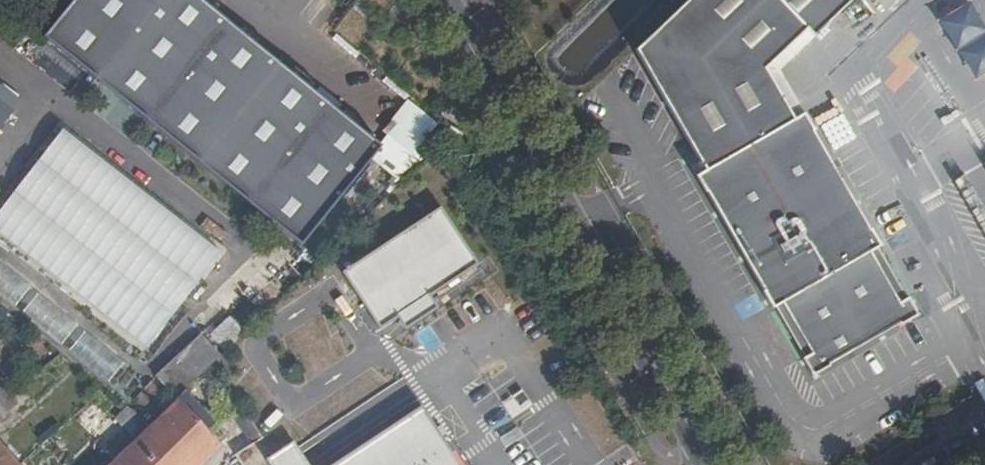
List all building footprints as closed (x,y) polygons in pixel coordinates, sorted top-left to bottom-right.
[(46,33),(305,244),(382,145),(202,0),(73,0),(46,33)] [(802,28),(810,36),(848,0),(686,0),(632,51),(701,167),(692,173),(772,309),(781,304),(810,355),(802,360),(811,377),(917,316),(906,298),(897,304),(867,251),(876,245),(801,115),(792,121),(758,67),(802,28)] [(0,209),(0,234),(147,348),(221,253),(63,129),(0,209)] [(445,201),(347,260),(385,323),(412,321),(442,301),(430,288),(481,257),(445,201)] [(11,300),(26,281),(0,261),(0,291),(11,300)] [(227,314),(208,333),(225,351),(245,332),(227,314)] [(199,332),(158,371),(178,393),(220,354),(199,332)] [(14,387),(6,378),(0,383),(0,399),(14,387)] [(222,439),(210,426),(217,419),(216,418),(186,387),(152,418),(105,464),(196,464),(222,439)] [(241,393),(232,402),(255,438),(264,432),(241,393)] [(338,464),(462,464),(426,409),(338,464)] [(21,459),(0,435),(0,464),(14,464),(21,459)]
